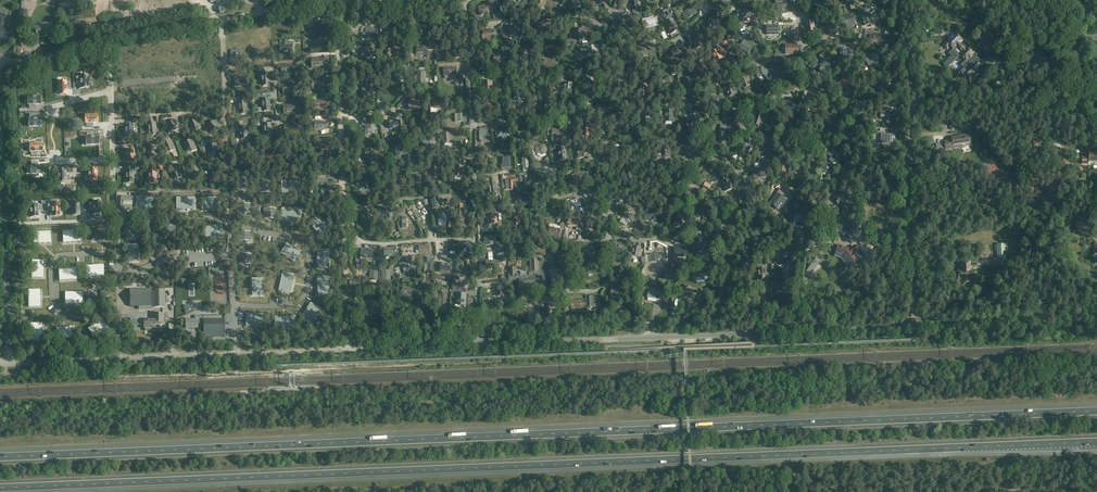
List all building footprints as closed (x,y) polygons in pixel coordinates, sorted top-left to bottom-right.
[(59,4),(60,12),(94,7),(93,0),(82,0),(59,4)] [(571,1),(573,6),(571,7),(573,9),(581,5),(579,0),(573,0),(571,1)] [(632,11),(639,9),(637,0),(630,0),(632,11)] [(775,10),(787,10),(786,1),(774,2),(775,10)] [(489,3),(486,4),(481,6),(482,8),(479,9),(481,15),(492,11),(489,3)] [(697,12),(694,6),(687,10),(691,16),(697,12)] [(58,15),(59,23),(96,18),(95,9),(58,15)] [(751,19),(750,10),(745,10),(741,11),(737,11),(738,20),(739,20),(739,23),(742,23),(742,20),(751,19)] [(28,24),(29,11),(24,11),(23,11),(18,11),(17,24),(18,24),(28,24)] [(440,26),(456,22),(453,13),(438,17),(440,26)] [(862,15),(860,15),(863,26),(872,23),(871,19),(869,13),(868,14),(862,16),(862,15)] [(711,29),(721,24),(717,15),(707,20),(711,29)] [(815,32),(814,19),(817,19),(816,16),(807,17),(807,21),(805,22),(806,29),(807,29),(808,33),(815,32)] [(853,16),(843,17),(845,27),(851,26),(851,24),(855,23),(853,16)] [(656,25),(654,19),(652,19),(652,18),(642,21),(644,30),(654,27),(653,26),(656,25)] [(550,23),(549,20),(543,22),(543,21),(540,22),(536,23),(537,29),(548,27),(547,23),(550,23)] [(665,23),(670,35),(678,31),(673,20),(665,23)] [(53,33),(51,22),(46,23),(46,26),(38,27),(38,24),(32,25),(34,36),(37,36),(37,37),(42,36),(45,35),(45,36),(45,35),(50,35),(50,33),(53,33)] [(316,27),(315,27),(316,35),(327,34),(327,27),(321,27),(321,23),(315,24),(316,27)] [(827,25),(828,30),(830,35),(835,33),(835,34),(838,33),(837,28),(835,23),(827,25)] [(582,28),(578,28),(578,29),(579,33),(579,36),(579,37),(589,36),(588,24),(582,25),(582,28)] [(1,37),(1,38),(13,39),(14,30),(4,29),(5,27),(1,27),(1,25),(0,25),(0,37),(1,37)] [(520,34),(519,25),(508,26),(509,35),(520,34)] [(778,26),(767,26),(767,35),(778,35),(778,26)] [(366,27),(364,33),(362,32),(361,37),(367,39),(368,36),(374,37),(376,30),(366,27)] [(399,35),(396,27),(391,28),(392,29),(385,31),(387,38),(399,35)] [(993,40),(998,35),(990,27),(985,32),(993,40)] [(483,41),(493,39),(492,34),(495,34),(494,29),(483,31),(483,36),(482,36),(483,41)] [(874,31),(865,32),(865,36),(869,35),(869,43),(881,42),(880,34),(874,34),(874,31)] [(694,49),(703,47),(700,34),(691,36),(694,49)] [(946,42),(942,46),(947,50),(950,46),(953,49),(949,53),(948,54),(951,56),(943,63),(947,68),(960,55),(966,61),(968,63),(976,55),(975,54),(976,53),(968,46),(966,48),(961,43),(962,41),(955,34),(946,42)] [(990,41),(983,47),(989,53),(996,47),(990,41)] [(286,45),(280,46),(281,54),(289,53),(289,52),(293,52),(292,46),(293,45),(293,42),(286,43),(286,45)] [(752,47),(745,42),(740,49),(748,54),(752,47)] [(397,48),(394,45),(385,52),(390,58),(393,55),(396,58),(402,53),(399,51),(400,50),(398,47),(397,48)] [(527,56),(528,49),(531,49),(531,45),(523,45),(523,48),(519,48),(519,51),(522,52),(521,56),(527,56)] [(623,52),(622,45),(615,45),(615,53),(623,52)] [(684,45),(671,49),(673,53),(676,52),(677,56),(686,53),(687,56),(688,59),(690,58),(689,56),(690,55),(689,49),(685,50),(684,45)] [(797,45),(788,45),(788,54),(797,54),(797,45)] [(431,58),(432,52),(428,51),(428,47),(416,46),(415,55),(427,56),(427,57),(431,58)] [(653,47),(649,47),(637,48),(638,54),(642,54),(642,56),(648,55),(648,56),(653,55),(653,47)] [(372,48),(372,51),(368,50),(368,49),(363,48),(362,56),(370,58),(373,58),(375,48),(372,48)] [(592,55),(592,48),(581,48),(581,56),(592,55)] [(720,48),(710,53),(715,63),(725,58),(720,48)] [(849,48),(839,49),(840,59),(849,58),(851,58),(850,60),(853,61),(853,58),(854,58),(853,52),(850,52),(849,48)] [(266,51),(256,49),(254,59),(264,61),(266,51)] [(459,49),(456,50),(445,52),(447,58),(451,57),(452,58),(460,57),(459,49)] [(821,49),(814,53),(817,60),(825,56),(821,49)] [(242,50),(231,50),(232,60),(242,60),(242,50)] [(874,66),(879,64),(879,58),(876,54),(871,53),(866,56),(866,61),(868,66),(874,66)] [(506,54),(493,55),(494,64),(507,63),(507,62),(506,54)] [(708,72),(706,67),(702,61),(705,59),(703,55),(699,57),(701,59),(694,63),(702,75),(708,72)] [(988,67),(984,62),(983,63),(977,57),(977,56),(976,55),(968,63),(966,61),(961,65),(965,68),(961,72),(967,77),(966,78),(971,83),(988,67)] [(320,66),(324,66),(324,59),(317,60),(317,59),(311,59),(312,68),(320,67),(320,66)] [(555,68),(555,61),(545,60),(544,67),(555,68)] [(828,60),(818,67),(822,73),(832,66),(828,60)] [(290,72),(294,72),(293,65),(287,66),(287,65),(281,66),(282,74),(290,73),(290,72)] [(457,67),(444,68),(444,69),(444,73),(444,76),(445,76),(453,76),(457,76),(457,67)] [(405,68),(394,73),(397,79),(408,74),(405,68)] [(778,85),(786,77),(781,71),(773,80),(771,82),(776,87),(778,85)] [(417,72),(417,84),(425,84),(425,83),(425,79),(425,72),(417,72)] [(269,79),(270,79),(269,73),(261,74),(262,82),(263,82),(263,86),(269,85),(269,79)] [(841,78),(836,83),(842,88),(842,89),(844,91),(845,90),(844,89),(848,85),(845,82),(848,79),(842,74),(841,73),(839,76),(841,78)] [(236,87),(246,85),(244,75),(234,77),(236,87)] [(750,86),(748,81),(751,80),(748,75),(739,79),(739,80),(737,81),(739,86),(742,85),(743,89),(750,86)] [(80,77),(76,77),(77,83),(81,83),(81,88),(88,88),(88,76),(87,76),(81,76),(80,76),(80,77)] [(832,85),(837,79),(833,76),(828,81),(832,85)] [(673,87),(671,78),(665,78),(666,79),(664,80),(664,79),(659,80),(660,86),(665,85),(665,84),(666,84),(667,85),(668,85),(668,88),(673,87)] [(690,78),(682,80),(684,92),(692,91),(690,78)] [(321,87),(325,87),(324,81),(318,81),(318,80),(312,80),(312,89),(321,88),(321,87)] [(620,90),(620,86),(626,87),(626,86),(631,86),(631,82),(627,82),(627,81),(616,80),(615,85),(616,85),(615,89),(620,90)] [(492,81),(483,81),(483,93),(493,92),(492,81)] [(59,82),(59,94),(66,94),(67,94),(66,89),(70,89),(70,83),(66,83),(66,82),(59,82)] [(763,84),(762,82),(761,84),(762,85),(758,88),(766,97),(772,92),(764,83),(763,84)] [(573,84),(564,83),(563,93),(572,94),(573,84)] [(639,84),(639,96),(647,96),(647,84),(639,84)] [(733,97),(734,96),(736,95),(733,84),(724,87),(728,97),(730,97),(731,98),(733,97)] [(292,92),(296,92),(295,85),(289,86),(288,85),(283,86),(284,94),(292,93),(292,92)] [(372,86),(365,86),(365,90),(362,90),(362,95),(372,95),(372,86)] [(592,101),(592,98),(592,97),(595,97),(596,92),(585,91),(584,100),(592,101)] [(874,93),(879,102),(889,97),(887,93),(880,96),(878,91),(874,93)] [(807,92),(803,95),(800,97),(805,105),(817,98),(814,93),(810,96),(807,92)] [(523,94),(514,93),(512,103),(521,105),(523,94)] [(420,110),(420,101),(415,101),(415,97),(409,96),(409,110),(420,110)] [(718,96),(708,98),(709,105),(711,104),(712,109),(721,107),(720,102),(719,102),(718,96)] [(40,97),(28,97),(28,98),(28,104),(28,105),(29,105),(29,108),(35,108),(35,104),(41,104),(40,97)] [(863,97),(854,108),(858,112),(865,103),(864,102),(866,100),(865,99),(863,97)] [(269,104),(270,104),(270,98),(261,100),(262,108),(263,108),(264,112),(270,111),(269,104)] [(788,111),(795,104),(789,98),(782,105),(788,111)] [(323,108),(327,107),(327,101),(321,102),(320,100),(315,101),(315,109),(323,109),(323,108)] [(442,101),(436,100),(431,100),(430,108),(437,108),(442,109),(443,107),(442,107),(442,101)] [(246,107),(247,107),(247,101),(238,102),(239,111),(240,111),(241,114),(247,114),(246,107)] [(495,103),(483,103),(483,113),(491,113),(491,112),(495,112),(495,111),(495,103)] [(292,112),(296,112),(295,106),(289,106),(289,105),(283,106),(284,114),(292,113),(292,112)] [(811,121),(819,119),(816,108),(808,111),(811,121)] [(891,109),(880,109),(880,118),(892,118),(891,109)] [(665,115),(665,122),(666,122),(666,125),(672,125),(672,122),(673,122),(673,111),(665,111),(665,115)] [(688,115),(690,126),(696,125),(698,125),(699,124),(700,124),(698,113),(688,115)] [(759,126),(763,116),(757,114),(756,118),(755,118),(754,121),(752,120),(751,125),(755,126),(755,125),(759,126)] [(30,119),(29,119),(29,126),(29,127),(41,126),(41,119),(36,119),(36,115),(30,115),(30,119)] [(98,115),(85,115),(85,116),(85,123),(86,123),(87,127),(93,126),(93,123),(98,122),(98,115)] [(778,125),(781,117),(775,115),(772,123),(778,125)] [(826,115),(825,126),(834,127),(834,115),(826,115)] [(649,116),(647,116),(641,117),(641,122),(642,122),(643,126),(643,129),(650,128),(649,116)] [(798,128),(802,127),(798,117),(794,119),(798,128)] [(192,121),(189,122),(191,126),(194,125),(195,128),(196,130),(201,128),(197,119),(192,121)] [(170,122),(168,123),(171,130),(173,129),(174,131),(180,129),(176,120),(170,122)] [(211,123),(209,124),(211,129),(213,128),(214,130),(215,132),(220,130),(216,120),(211,123)] [(390,129),(401,128),(400,121),(390,121),(390,129)] [(155,128),(156,128),(155,122),(147,124),(148,132),(149,132),(149,136),(156,135),(155,128)] [(323,129),(327,129),(327,123),(320,123),(320,122),(314,122),(315,131),(323,130),(323,129)] [(271,129),(272,129),(272,123),(263,125),(264,133),(265,133),(266,137),(272,136),(271,129)] [(372,133),(375,133),(375,125),(372,125),(372,124),(370,124),(370,123),(366,123),(362,123),(362,126),(366,126),(365,133),(372,133)] [(132,131),(133,131),(133,125),(125,125),(125,134),(126,134),(126,138),(132,138),(132,131)] [(293,132),(297,132),(297,126),(290,126),(290,125),(284,126),(285,134),(293,133),(293,132)] [(726,128),(726,127),(721,126),(720,131),(725,132),(724,138),(731,139),(733,129),(726,128)] [(247,133),(248,132),(247,127),(239,128),(240,136),(241,136),(241,140),(248,139),(247,133)] [(486,129),(479,129),(480,140),(481,140),(481,143),(486,143),(490,142),(490,140),(490,135),(489,135),(486,135),(486,129)] [(551,136),(551,138),(552,138),(556,139),(557,139),(559,139),(560,136),(562,137),(563,130),(553,129),(552,130),(551,136)] [(498,130),(495,130),(496,134),(496,137),(501,137),(509,137),(509,139),(513,139),(513,131),(511,131),(511,132),(509,132),(509,130),(498,130)] [(526,132),(517,132),(518,142),(526,142),(526,132)] [(844,132),(842,143),(852,145),(854,134),(844,132)] [(87,137),(86,137),(86,145),(99,144),(98,137),(93,137),(93,133),(87,133),(87,137)] [(442,133),(443,146),(456,144),(455,139),(452,140),(451,140),(450,133),(442,133)] [(881,134),(881,143),(892,143),(892,134),(881,134)] [(952,138),(952,141),(945,142),(946,149),(971,145),(969,135),(952,138)] [(430,137),(427,137),(427,140),(423,140),(424,148),(431,147),(430,137)] [(165,140),(162,141),(164,146),(167,145),(168,147),(169,149),(170,152),(175,149),(174,147),(170,138),(165,140)] [(186,140),(182,142),(186,149),(190,147),(191,149),(192,152),(197,150),(195,147),(191,138),(186,140)] [(738,148),(747,155),(753,147),(744,140),(738,148)] [(211,144),(207,146),(208,149),(210,153),(214,152),(215,154),(220,151),(216,142),(211,144)] [(42,144),(30,144),(30,145),(30,152),(31,152),(31,156),(37,155),(37,152),(43,151),(42,144)] [(149,159),(155,158),(154,151),(155,151),(154,145),(145,147),(147,155),(148,155),(149,159)] [(405,145),(390,149),(392,154),(396,153),(397,157),(407,154),(405,145)] [(537,146),(535,150),(537,155),(538,154),(542,155),(546,154),(547,150),(546,147),(542,145),(539,147),(537,146)] [(690,152),(684,147),(682,145),(676,151),(680,155),(681,153),(684,155),(685,155),(686,156),(690,152)] [(793,154),(793,145),(783,145),(783,150),(789,150),(789,154),(793,154)] [(328,160),(333,157),(327,147),(317,153),(320,158),(325,155),(328,160)] [(567,160),(566,147),(557,147),(558,153),(557,153),(557,156),(558,156),(559,161),(567,160)] [(368,148),(365,149),(366,159),(369,159),(370,162),(374,162),(373,153),(371,153),(371,150),(369,150),(368,148)] [(133,156),(134,156),(134,150),(126,150),(126,158),(127,158),(127,162),(133,162),(133,156)] [(832,163),(839,157),(832,150),(828,154),(832,157),(829,160),(832,163)] [(286,160),(295,162),(297,155),(288,153),(286,160)] [(628,161),(636,163),(639,155),(630,153),(628,161)] [(588,159),(584,159),(585,166),(589,166),(597,165),(596,154),(588,155),(588,157),(588,159)] [(817,162),(813,154),(808,157),(810,161),(812,161),(814,164),(817,162)] [(1082,164),(1088,165),(1088,162),(1093,162),(1096,162),(1096,154),(1089,154),(1089,157),(1082,156),(1082,164)] [(967,161),(973,165),(977,158),(972,155),(967,161)] [(511,166),(510,158),(503,158),(503,167),(502,167),(502,170),(508,170),(508,171),(513,170),(513,166),(511,166)] [(667,160),(656,160),(656,168),(667,168),(667,160)] [(32,166),(31,166),(31,174),(43,173),(43,166),(38,166),(38,163),(38,162),(32,163),(32,166)] [(768,166),(767,163),(763,165),(764,168),(762,169),(761,168),(752,171),(755,180),(764,177),(767,176),(767,175),(769,174),(768,173),(767,173),(766,171),(770,170),(769,166),(768,166)] [(779,163),(778,173),(786,174),(787,165),(779,163)] [(196,176),(201,173),(197,164),(192,166),(196,176)] [(851,172),(845,165),(838,170),(845,177),(851,172)] [(177,178),(182,176),(178,167),(173,169),(177,178)] [(437,167),(432,167),(433,175),(437,175),(437,174),(439,174),(439,175),(445,175),(445,167),(439,167),(439,168),(437,168),(437,167)] [(466,169),(456,167),(455,175),(459,175),(462,176),(462,174),(465,174),(466,169)] [(216,180),(221,177),(217,168),(212,170),(216,180)] [(85,174),(85,181),(89,180),(89,181),(97,181),(96,169),(89,169),(89,174),(85,175),(85,174)] [(65,170),(58,170),(58,183),(66,182),(70,181),(69,175),(70,175),(69,175),(66,175),(65,170)] [(133,177),(134,177),(134,171),(125,171),(125,179),(126,179),(127,183),(133,183),(133,177)] [(155,177),(157,177),(156,171),(148,171),(148,180),(149,180),(149,184),(155,183),(155,177)] [(585,174),(584,171),(574,175),(575,178),(573,179),(574,182),(576,181),(577,183),(587,179),(586,177),(588,177),(587,173),(585,174)] [(631,172),(628,181),(637,183),(639,175),(631,172)] [(544,173),(535,174),(535,184),(542,183),(542,181),(544,180),(544,173)] [(395,180),(392,180),(393,187),(396,186),(396,188),(406,186),(405,177),(405,175),(395,177),(395,180)] [(412,184),(422,182),(421,175),(411,176),(412,184)] [(528,192),(528,183),(532,183),(531,176),(523,176),(523,181),(523,192),(528,192)] [(893,176),(883,176),(884,181),(886,188),(893,188),(893,176)] [(650,177),(647,187),(655,189),(657,178),(650,177)] [(506,189),(510,189),(513,189),(513,183),(517,182),(516,178),(509,179),(509,180),(505,180),(506,189)] [(721,181),(725,192),(734,189),(730,178),(721,181)] [(367,179),(360,180),(362,192),(369,191),(367,179)] [(282,192),(299,192),(299,182),(282,182),(282,192)] [(490,196),(498,195),(496,182),(488,183),(490,196)] [(871,195),(875,191),(877,193),(879,192),(872,183),(867,187),(868,188),(867,190),(871,195)] [(746,190),(744,202),(753,204),(756,192),(755,192),(755,191),(752,190),(751,191),(746,190)] [(685,208),(691,193),(686,191),(683,199),(682,199),(682,200),(683,200),(680,206),(685,208)] [(726,199),(728,194),(722,191),(719,196),(726,199)] [(778,210),(785,202),(781,198),(783,195),(779,191),(776,194),(778,196),(771,204),(778,210)] [(839,195),(834,197),(839,206),(848,200),(843,192),(839,195)] [(637,193),(628,194),(629,202),(637,202),(637,193)] [(814,194),(812,202),(821,204),(822,200),(823,200),(824,196),(823,196),(814,194)] [(121,209),(132,210),(132,199),(133,199),(133,197),(121,196),(123,196),(122,201),(121,201),(121,204),(122,204),(122,209),(121,209)] [(136,197),(136,207),(152,208),(153,198),(136,197)] [(602,198),(596,197),(592,197),(592,199),(590,199),(590,200),(591,200),(590,205),(595,205),(595,204),(601,205),(602,198)] [(195,208),(195,198),(177,198),(177,208),(195,208)] [(219,198),(202,198),(202,208),(219,208),(219,198)] [(439,209),(438,199),(431,200),(432,210),(439,209)] [(579,212),(581,206),(577,200),(571,201),(570,203),(568,203),(569,211),(571,211),(572,212),(579,212)] [(714,208),(721,215),(728,208),(722,201),(714,208)] [(90,209),(89,209),(89,210),(90,210),(90,209),(93,209),(94,215),(101,214),(101,202),(93,202),(93,203),(89,203),(90,209)] [(72,203),(71,203),(72,215),(79,215),(79,210),(83,210),(83,204),(79,204),(79,203),(72,203)] [(48,211),(49,211),(52,211),(52,216),(60,216),(59,204),(52,204),(52,205),(48,205),(48,211)] [(458,207),(458,218),(464,218),(464,213),(467,213),(467,207),(463,207),(463,204),(458,204),(458,207)] [(31,205),(30,205),(31,217),(38,217),(38,212),(42,212),(42,205),(38,205),(37,205),(31,205)] [(697,207),(697,217),(708,217),(708,208),(697,207)] [(300,208),(282,209),(283,219),(301,219),(300,208)] [(685,211),(678,209),(674,224),(681,226),(685,211)] [(387,210),(382,212),(384,217),(385,216),(387,221),(395,219),(392,211),(388,212),(387,210)] [(415,210),(412,212),(415,216),(418,220),(424,215),(422,212),(420,213),(418,210),(416,211),(415,210)] [(627,212),(623,219),(626,221),(625,222),(628,224),(630,225),(632,222),(635,218),(635,217),(634,217),(636,215),(630,211),(628,214),(627,212)] [(651,213),(644,214),(644,220),(651,219),(651,220),(658,220),(657,211),(650,212),(651,213)] [(363,223),(364,225),(368,224),(367,222),(372,221),(370,212),(361,214),(363,223)] [(446,223),(446,220),(446,215),(444,215),(438,215),(438,224),(446,223)] [(330,230),(319,216),(311,223),(322,237),(330,230)] [(495,216),(489,217),(486,217),(487,225),(490,225),(498,224),(497,221),(495,222),(495,216)] [(581,230),(580,227),(581,227),(580,220),(585,220),(584,216),(579,216),(579,219),(567,220),(568,228),(576,227),(576,231),(581,230)] [(803,229),(805,217),(795,216),(793,227),(803,229)] [(520,217),(516,218),(510,219),(511,222),(512,222),(513,227),(518,225),(521,225),(520,217)] [(601,226),(601,217),(591,218),(591,227),(598,227),(598,226),(601,226)] [(168,221),(166,229),(175,231),(177,223),(168,221)] [(1086,221),(1075,222),(1077,232),(1087,230),(1086,221)] [(835,232),(839,232),(838,222),(831,224),(832,233),(835,232)] [(127,223),(128,240),(138,239),(137,223),(127,223)] [(717,235),(726,233),(725,225),(715,227),(717,235)] [(221,227),(203,228),(204,238),(222,237),(221,227)] [(109,239),(108,229),(92,229),(92,239),(109,239)] [(559,238),(559,230),(548,229),(548,237),(559,238)] [(757,230),(755,229),(751,236),(759,241),(762,236),(756,232),(757,230)] [(64,242),(80,241),(80,231),(63,231),(64,242)] [(51,242),(50,232),(33,232),(34,243),(51,242)] [(157,234),(155,242),(164,244),(166,237),(157,234)] [(485,246),(496,245),(495,236),(485,237),(485,246)] [(720,240),(718,250),(727,251),(728,243),(723,242),(724,240),(720,240)] [(695,245),(692,245),(692,246),(693,252),(704,252),(703,250),(703,241),(696,241),(696,245),(695,245)] [(615,242),(613,254),(614,254),(622,255),(623,251),(623,247),(624,244),(620,244),(620,243),(615,242)] [(996,245),(997,258),(1006,258),(1005,244),(996,245)] [(139,261),(138,245),(128,245),(129,262),(139,261)] [(281,253),(296,263),(302,255),(287,245),(281,253)] [(429,245),(418,245),(418,253),(429,253),(429,245)] [(533,251),(544,255),(546,249),(535,245),(533,251)] [(631,246),(629,255),(630,256),(631,256),(637,257),(640,257),(641,248),(634,246),(631,246)] [(838,246),(836,253),(844,255),(844,256),(850,265),(850,266),(851,268),(852,269),(856,266),(854,263),(857,261),(853,254),(858,251),(855,247),(848,252),(846,249),(838,246)] [(593,247),(582,247),(583,256),(594,256),(593,247)] [(392,248),(383,248),(383,249),(384,256),(393,256),(393,254),(392,249),(392,248)] [(675,249),(675,255),(681,255),(681,257),(687,257),(688,248),(682,248),(682,249),(675,249)] [(319,250),(319,268),(329,268),(329,250),(319,250)] [(361,250),(361,260),(363,260),(364,258),(372,258),(373,253),(372,253),(372,250),(361,250)] [(658,253),(649,254),(650,262),(659,261),(658,259),(662,259),(662,253),(658,253)] [(520,277),(520,281),(520,289),(543,288),(542,276),(545,276),(545,270),(538,271),(538,264),(541,264),(541,261),(539,262),(539,256),(530,257),(531,277),(520,277)] [(426,264),(428,265),(427,270),(427,274),(433,275),(433,265),(434,265),(434,260),(433,260),(433,259),(431,259),(431,258),(426,257),(426,264)] [(751,260),(744,258),(741,267),(747,270),(751,260)] [(784,267),(788,261),(784,258),(784,259),(782,258),(780,260),(778,259),(775,263),(779,266),(780,264),(784,267)] [(32,261),(32,278),(42,278),(43,261),(32,261)] [(971,280),(977,280),(976,270),(972,270),(972,269),(971,269),(970,262),(962,262),(962,271),(958,271),(958,280),(963,280),(963,282),(964,284),(969,284),(971,282),(971,280)] [(452,265),(441,263),(440,272),(450,274),(452,265)] [(592,266),(582,267),(583,275),(593,274),(593,269),(596,269),(596,265),(592,266)] [(104,276),(103,266),(87,267),(87,277),(104,276)] [(456,273),(456,277),(459,277),(465,277),(466,268),(460,268),(456,267),(456,273)] [(385,274),(382,274),(382,280),(385,280),(385,278),(391,278),(391,276),(394,276),(394,268),(389,268),(389,271),(385,271),(385,274)] [(520,277),(520,274),(516,274),(516,272),(514,272),(514,268),(509,269),(510,274),(509,274),(510,282),(520,281),(520,277)] [(376,280),(376,269),(368,269),(369,281),(376,280)] [(767,269),(757,269),(758,280),(767,280),(767,269)] [(59,271),(60,281),(77,280),(76,270),(59,271)] [(158,271),(159,279),(168,278),(168,271),(158,271)] [(656,273),(651,271),(647,280),(652,282),(656,273)] [(666,272),(665,278),(676,281),(678,275),(666,272)] [(283,273),(280,290),(290,293),(293,275),(283,273)] [(627,276),(622,279),(626,287),(632,283),(627,276)] [(319,295),(330,295),(329,277),(319,277),(319,295)] [(254,296),(264,296),(263,279),(253,279),(254,296)] [(685,284),(681,291),(693,298),(697,290),(685,284)] [(496,286),(496,297),(505,297),(505,296),(507,296),(507,291),(505,291),(505,285),(496,286)] [(405,291),(404,291),(404,300),(408,300),(408,301),(409,302),(412,302),(413,301),(413,287),(405,288),(405,291)] [(734,296),(737,292),(739,288),(737,287),(733,291),(729,288),(725,293),(730,296),(731,294),(734,296)] [(131,289),(129,289),(129,290),(131,290),(131,305),(131,306),(130,306),(130,307),(138,307),(145,307),(152,306),(152,300),(151,289),(147,289),(137,289),(131,289)] [(621,298),(623,291),(613,289),(611,295),(621,298)] [(29,290),(29,307),(39,307),(39,290),(29,290)] [(165,290),(152,290),(153,308),(165,307),(165,303),(165,302),(165,301),(168,300),(166,295),(165,295),(165,296),(165,295),(165,290)] [(442,293),(439,294),(440,304),(446,303),(446,298),(448,298),(448,297),(447,293),(447,290),(442,291),(442,293)] [(648,291),(647,297),(660,299),(661,292),(657,291),(648,290),(648,291)] [(65,293),(65,303),(82,303),(82,293),(65,293)] [(771,302),(782,301),(781,294),(775,294),(775,293),(771,293),(771,302)] [(465,305),(466,295),(457,294),(457,304),(465,305)] [(350,301),(350,302),(351,302),(356,305),(360,298),(354,295),(350,301)] [(594,301),(599,301),(598,297),(590,297),(590,308),(594,308),(594,301)] [(369,309),(369,312),(371,312),(371,314),(372,314),(379,314),(380,311),(388,311),(388,306),(380,306),(380,304),(374,304),(374,302),(369,302),(369,309)] [(311,325),(321,309),(312,304),(303,320),(311,325)] [(549,309),(541,309),(542,321),(550,321),(549,311),(553,310),(552,304),(549,304),(549,309)] [(625,308),(617,313),(619,317),(627,311),(625,308)] [(138,319),(130,319),(130,326),(137,326),(137,325),(144,325),(144,329),(145,329),(159,329),(159,323),(162,323),(162,324),(168,321),(169,320),(168,318),(166,314),(165,314),(163,314),(153,314),(153,319),(153,320),(144,320),(144,321),(138,321),(138,319)] [(248,316),(247,326),(264,327),(264,317),(248,316)] [(195,319),(185,319),(186,329),(203,328),(203,338),(227,337),(226,320),(209,320),(209,317),(195,317),(195,319)] [(276,318),(276,328),(294,328),(294,318),(276,318)] [(102,319),(89,329),(95,338),(108,328),(102,319)] [(41,324),(31,324),(30,341),(40,341),(41,324)] [(57,329),(58,339),(75,338),(74,328),(57,329)]
